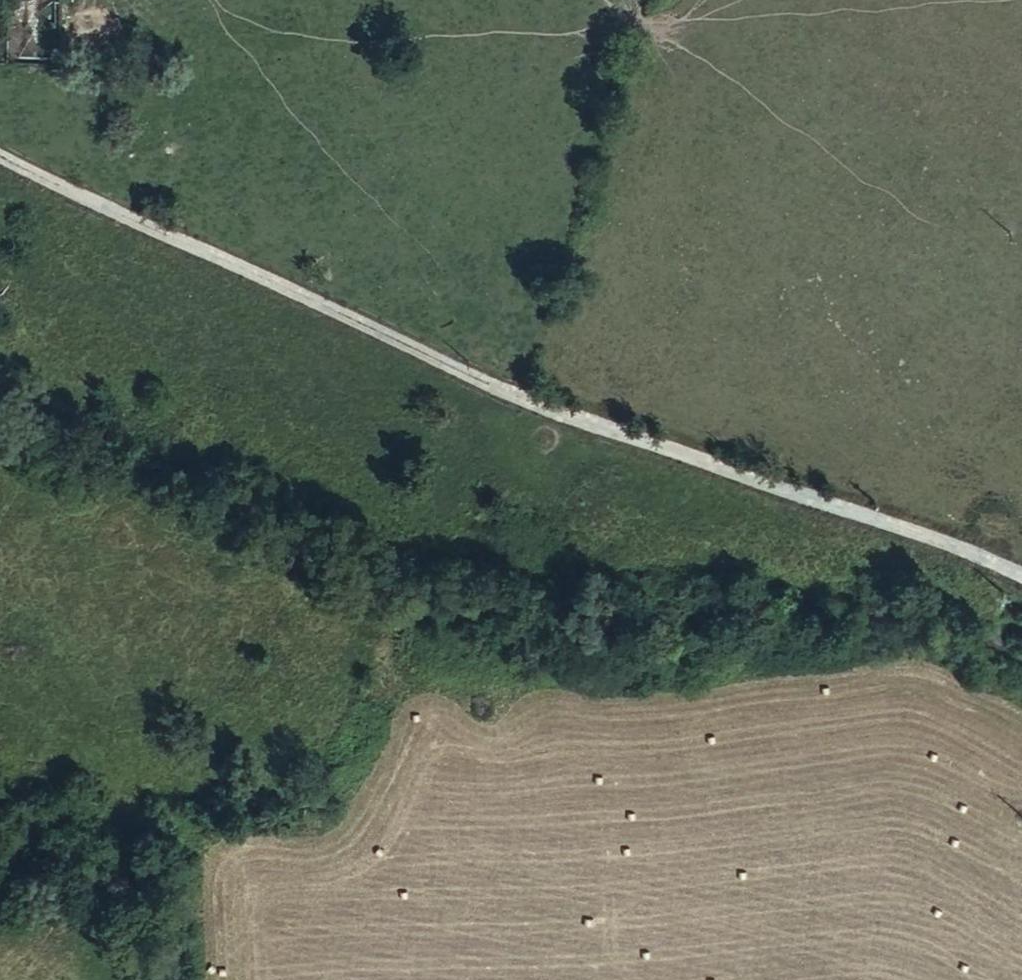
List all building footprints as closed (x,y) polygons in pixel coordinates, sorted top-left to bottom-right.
[(898,571),(890,568),(886,583),(892,585),(898,571)]
